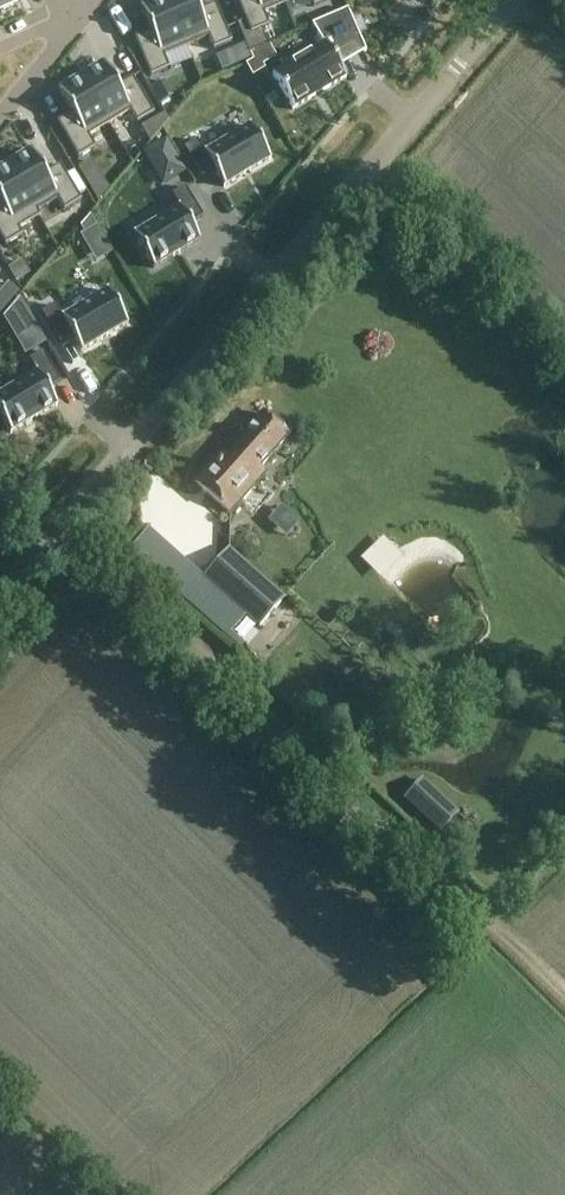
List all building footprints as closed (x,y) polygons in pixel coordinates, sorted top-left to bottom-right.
[(16,4),(15,0),(0,0),(0,12),(16,4)] [(166,0),(153,0),(139,6),(150,32),(134,39),(150,77),(169,69),(164,57),(186,48),(166,0)] [(186,48),(208,38),(213,50),(231,42),(215,4),(199,11),(194,0),(166,0),(186,48)] [(250,34),(269,26),(264,14),(287,4),(285,0),(236,0),(250,34)] [(302,58),(272,76),(292,110),(341,81),(332,66),(363,47),(347,10),(312,25),(291,34),(302,58)] [(80,76),(109,125),(130,113),(136,124),(154,114),(132,78),(117,87),(103,63),(80,76)] [(109,125),(80,76),(58,90),(72,114),(57,123),(78,159),(95,148),(89,137),(109,125)] [(151,89),(159,104),(172,97),(163,82),(151,89)] [(169,121),(165,115),(142,128),(150,142),(169,121)] [(214,171),(224,187),(270,160),(250,127),(204,154),(197,141),(184,149),(202,179),(214,171)] [(151,164),(171,151),(165,141),(145,153),(151,164)] [(30,150),(7,164),(37,212),(57,200),(64,211),(81,201),(60,165),(45,174),(30,150)] [(37,212),(7,164),(0,168),(0,237),(5,246),(22,236),(19,230),(40,217),(37,212)] [(172,196),(179,207),(134,235),(153,269),(199,241),(190,225),(203,218),(185,188),(172,196)] [(18,292),(8,284),(0,293),(0,297),(8,304),(18,292)] [(127,325),(107,291),(61,318),(54,306),(41,314),(59,344),(72,336),(81,352),(127,325)] [(11,433),(57,406),(47,390),(60,383),(42,353),(29,360),(36,373),(0,395),(0,416),(11,433)] [(264,473),(258,468),(287,436),(263,415),(224,458),(218,452),(191,484),(227,515),(264,473)] [(201,579),(205,582),(188,602),(226,637),(244,617),(258,629),(285,600),(230,548),(201,579)] [(422,781),(404,800),(439,834),(458,815),(422,781)]
